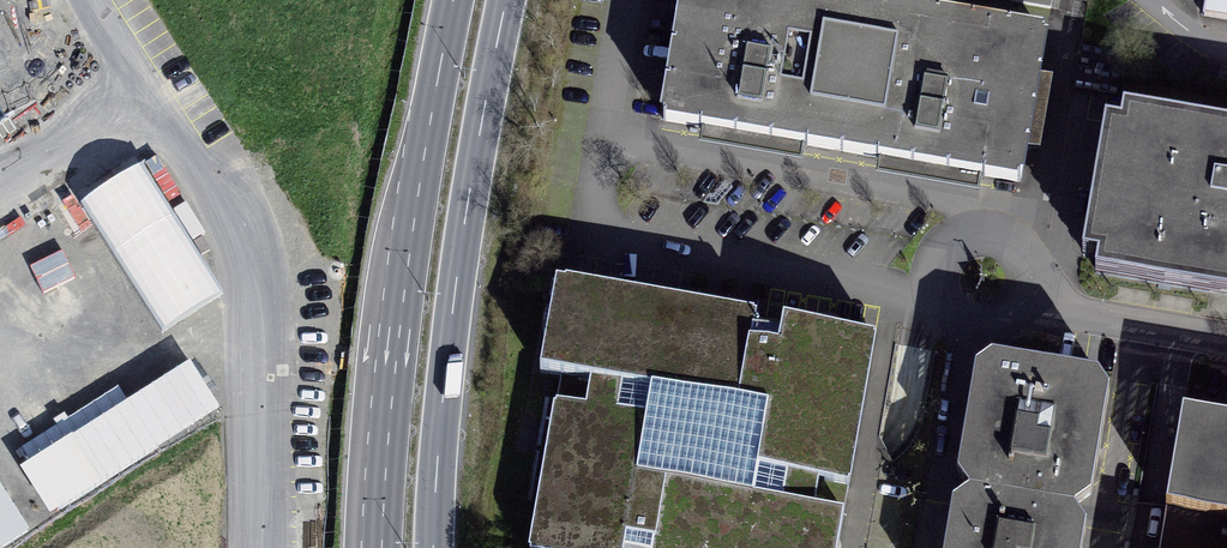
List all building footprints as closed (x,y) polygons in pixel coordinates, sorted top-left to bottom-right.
[(680,110),(861,141),(885,0),(699,0),(680,110)] [(930,0),(885,0),(861,141),(1042,171),(1067,23),(930,0)] [(1213,24),(1226,27),(1226,0),(1217,0),(1213,24)] [(1127,258),(1226,274),(1226,118),(1153,106),(1127,258)] [(660,547),(864,547),(904,321),(586,265),(539,527),(660,547)] [(991,462),(1004,476),(1108,496),(1127,486),(1141,383),(1127,363),(1023,347),(1006,358),(991,462)] [(1215,399),(1200,495),(1226,499),(1226,400),(1215,399)] [(1120,520),(1108,496),(1004,476),(989,488),(981,547),(1116,547),(1120,520)]
